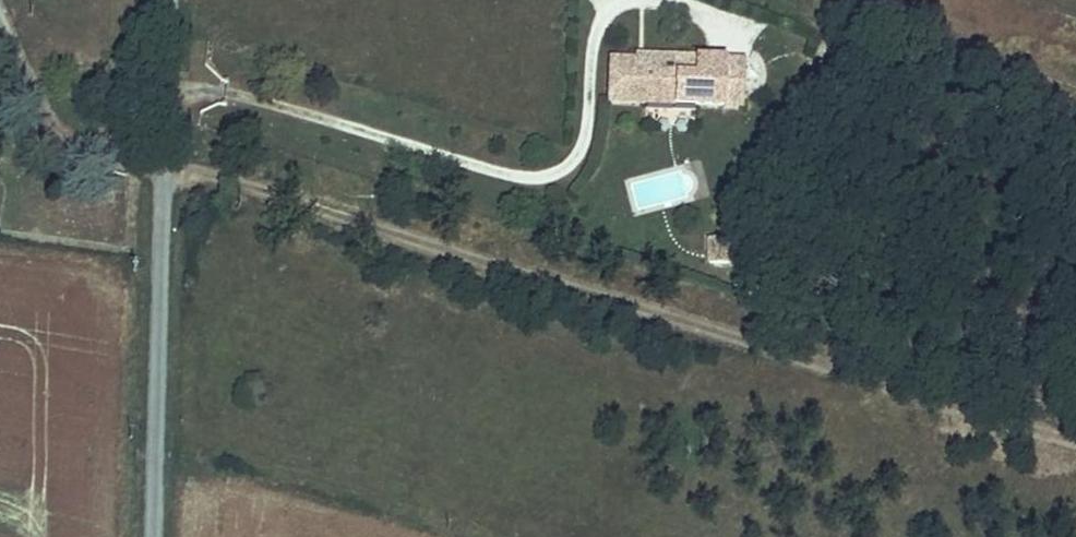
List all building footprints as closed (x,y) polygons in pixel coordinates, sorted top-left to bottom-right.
[(629,60),(605,60),(605,102),(739,102),(739,56),(720,56),(654,55),(654,60),(629,60)] [(725,233),(708,232),(708,260),(725,260),(725,233)]
